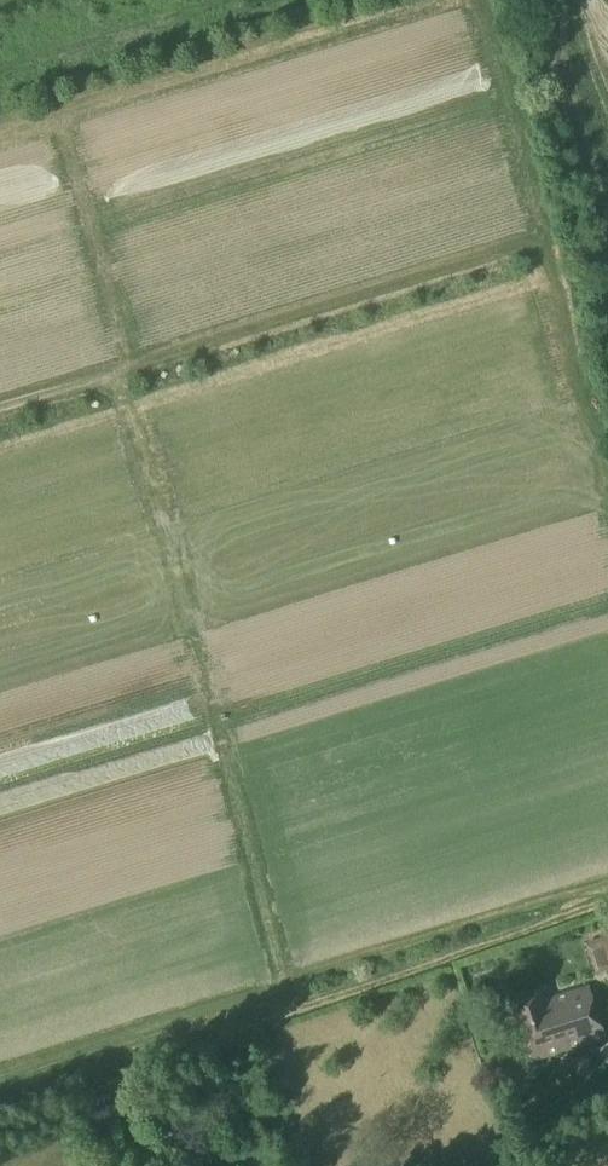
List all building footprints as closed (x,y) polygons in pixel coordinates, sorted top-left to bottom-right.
[(607,964),(607,931),(599,934),(607,964)] [(511,1001),(530,1062),(603,1039),(587,988),(549,1000),(546,990),(511,1001)] [(572,1061),(576,1075),(590,1071),(585,1056),(572,1061)]
